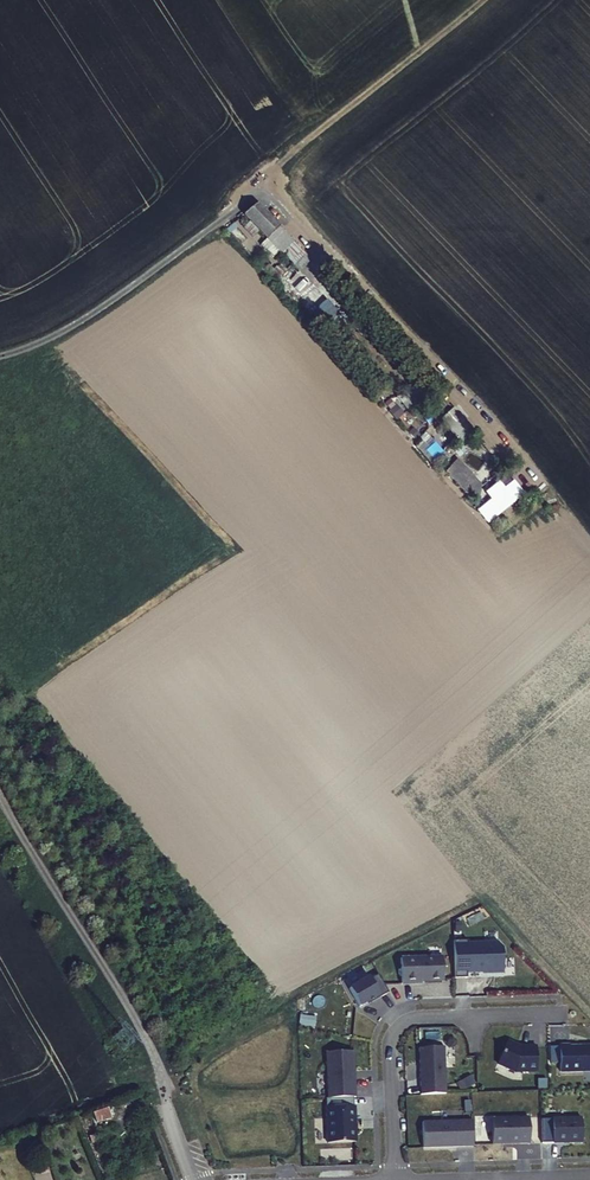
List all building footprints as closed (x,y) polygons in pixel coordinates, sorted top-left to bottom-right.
[(269,239),(277,231),(257,209),(243,218),(266,242),(269,239)] [(280,257),(291,246),(282,236),(277,231),(269,239),(279,250),(276,253),(280,257)] [(301,268),(291,273),(300,288),(309,283),(301,268)] [(304,292),(329,327),(341,318),(316,283),(304,292)] [(498,496),(477,507),(483,519),(504,508),(498,496)] [(453,940),(455,977),(467,977),(467,971),(484,970),(484,969),(490,968),(493,971),(503,971),(503,947),(498,941),(485,941),(485,943),(467,943),(467,939),(453,940)] [(443,979),(442,956),(400,957),(401,983),(421,982),(421,980),(443,979)] [(388,992),(378,974),(370,978),(369,976),(349,988),(360,1006),(368,1001),(379,995),(380,997),(388,992)] [(369,1003),(380,997),(379,995),(368,1001),(369,1003)] [(498,1063),(515,1071),(537,1070),(537,1046),(526,1046),(527,1047),(520,1047),(517,1046),(518,1045),(507,1041),(498,1063)] [(589,1071),(589,1045),(588,1045),(588,1047),(581,1047),(581,1045),(570,1046),(570,1044),(560,1045),(561,1071),(589,1071)] [(421,1094),(446,1093),(444,1046),(419,1047),(421,1094)] [(326,1052),(328,1098),(355,1097),(354,1076),(353,1074),(353,1070),(354,1070),(353,1051),(326,1052)] [(355,1106),(327,1107),(328,1142),(355,1141),(354,1120),(356,1120),(355,1106)] [(107,1108),(92,1111),(95,1122),(109,1119),(107,1108)] [(492,1144),(530,1142),(529,1117),(491,1119),(492,1144)] [(553,1142),(564,1142),(565,1140),(570,1140),(570,1142),(582,1141),(582,1117),(552,1118),(553,1142)] [(423,1147),(474,1145),(473,1120),(422,1121),(423,1147)]
